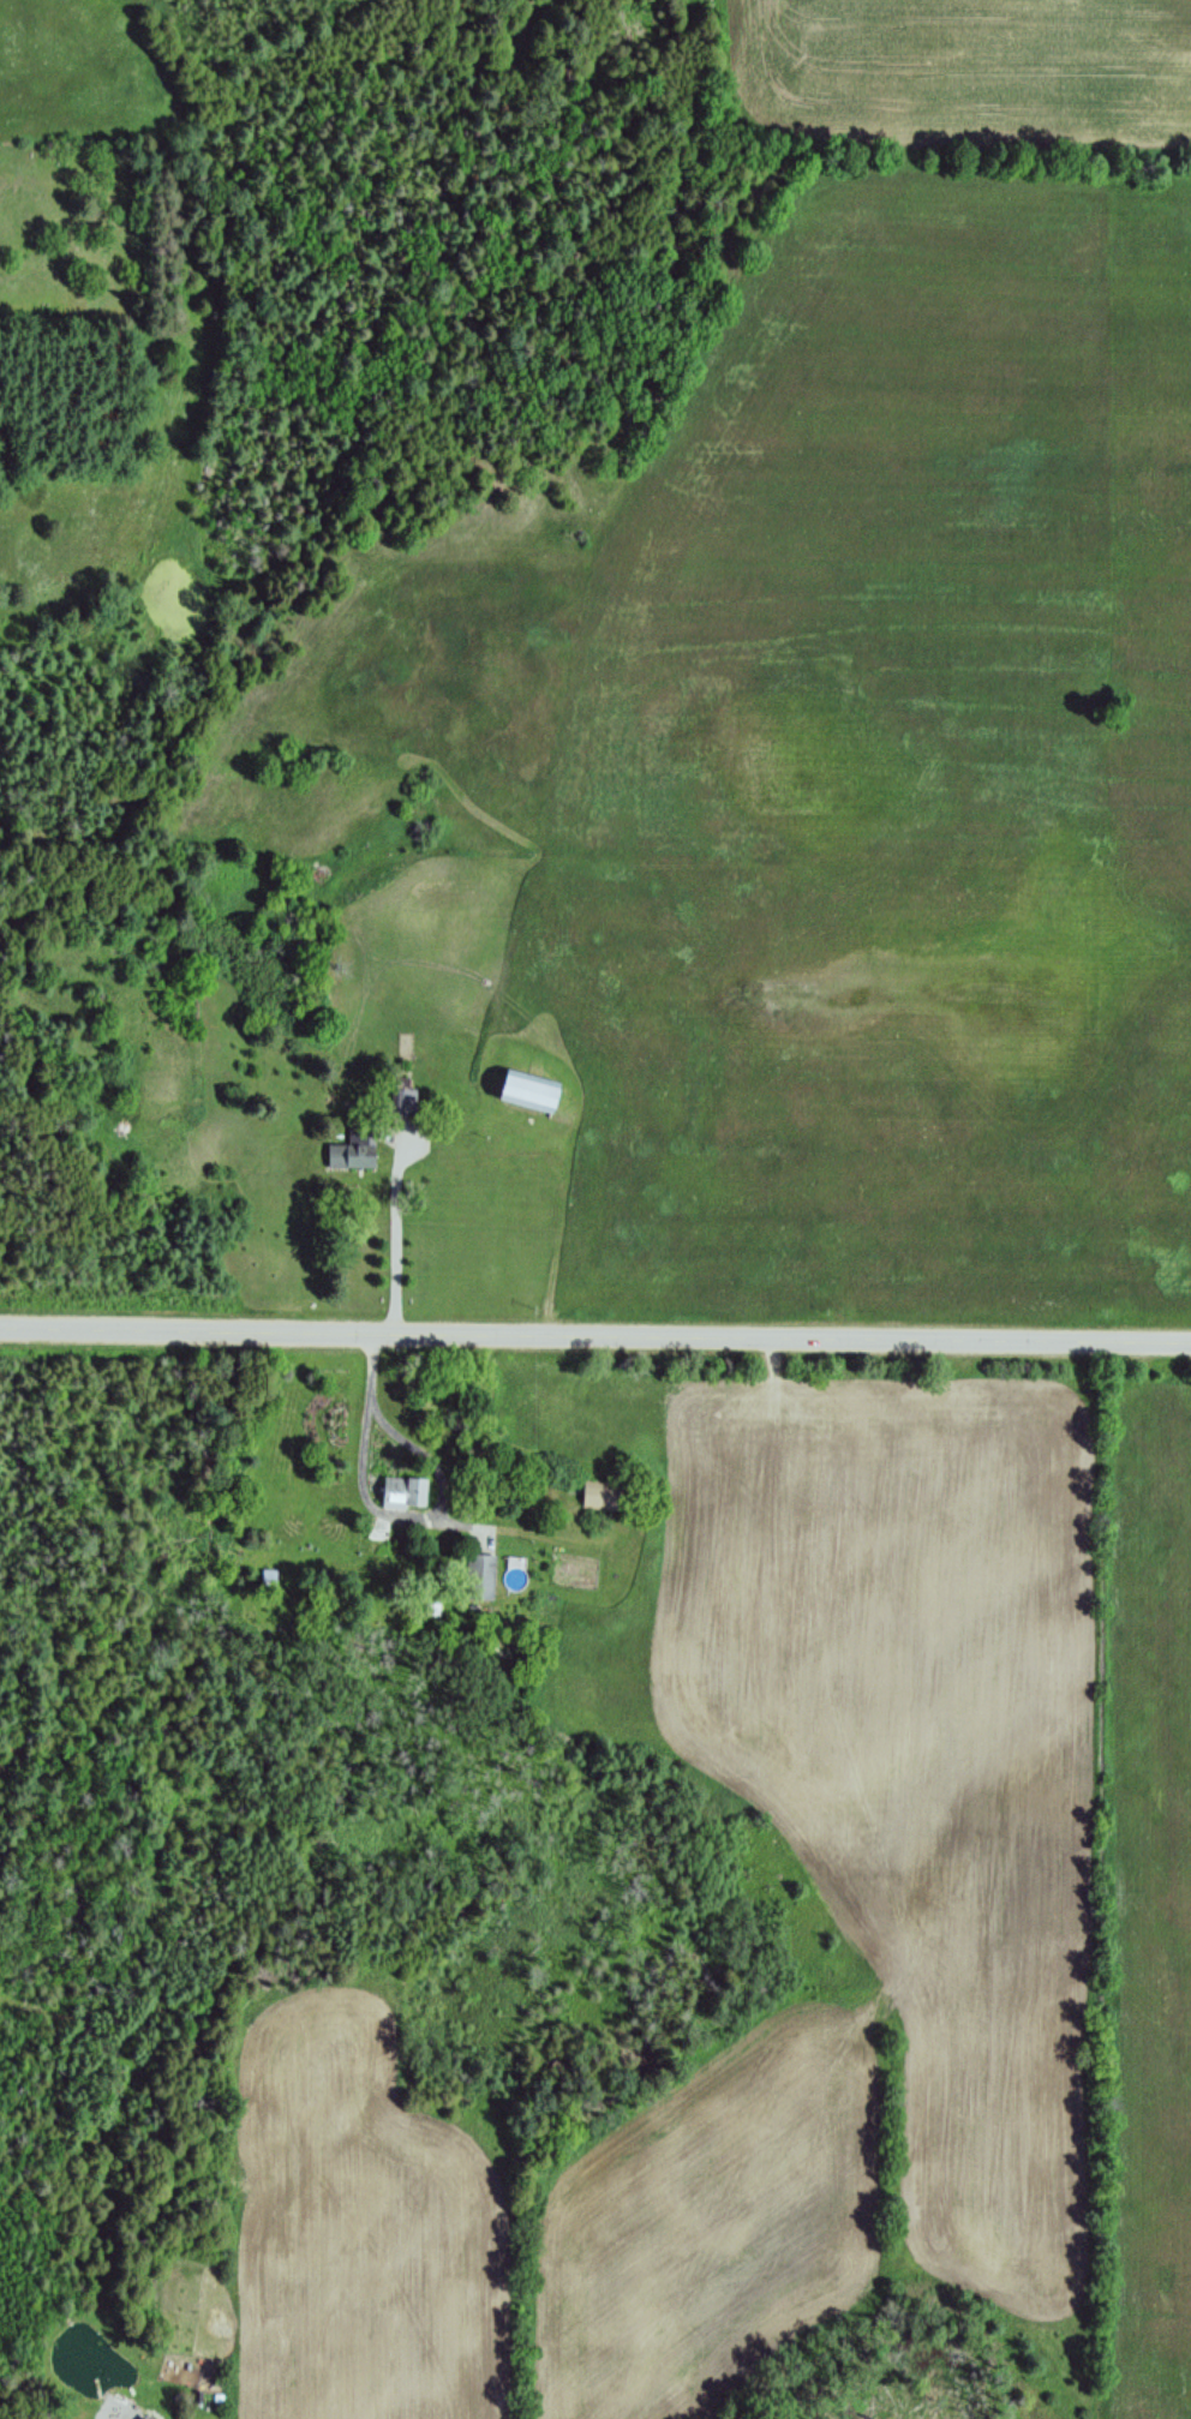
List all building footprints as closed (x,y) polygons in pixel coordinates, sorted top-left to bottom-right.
[(498,1099),(552,1113),(559,1084),(506,1070),(498,1099)] [(418,1089),(410,1089),(410,1079),(392,1079),(392,1115),(418,1115),(418,1089)] [(329,1146),(329,1169),(376,1169),(376,1127),(349,1127),(349,1146),(329,1146)] [(426,1479),(384,1479),(383,1507),(426,1508),(426,1479)] [(583,1509),(615,1509),(615,1490),(583,1490),(583,1509)] [(495,1556),(467,1556),(467,1598),(495,1598),(495,1556)] [(264,1588),(277,1588),(277,1573),(264,1573),(264,1588)]
